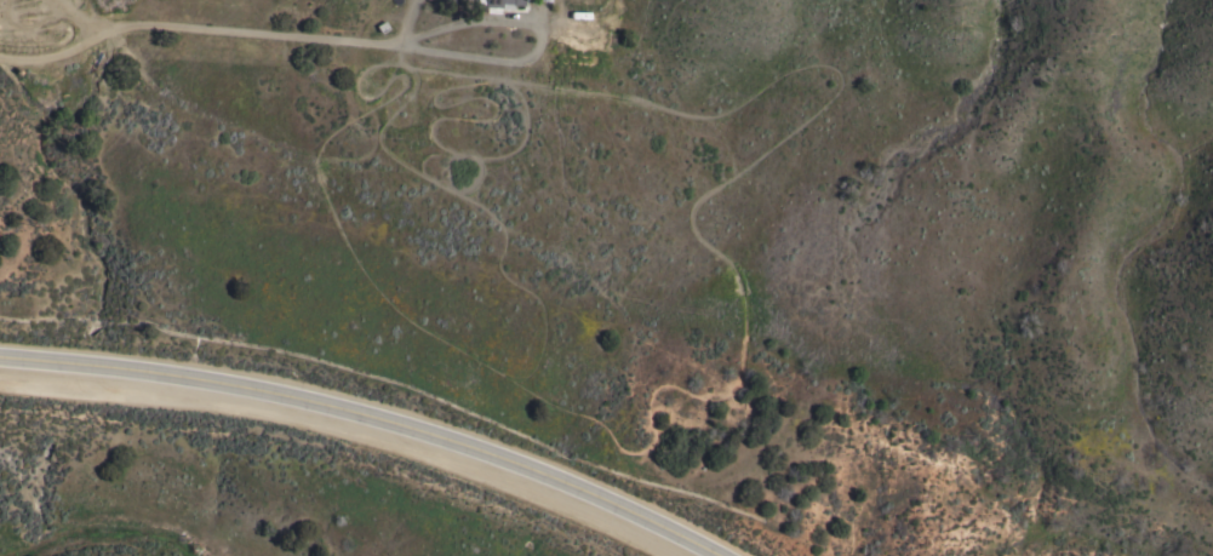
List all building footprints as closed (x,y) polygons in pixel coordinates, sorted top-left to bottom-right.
[(482,6),(483,0),(523,0),(522,5),(511,4),(511,8),(499,7),(499,6),(482,6)]
